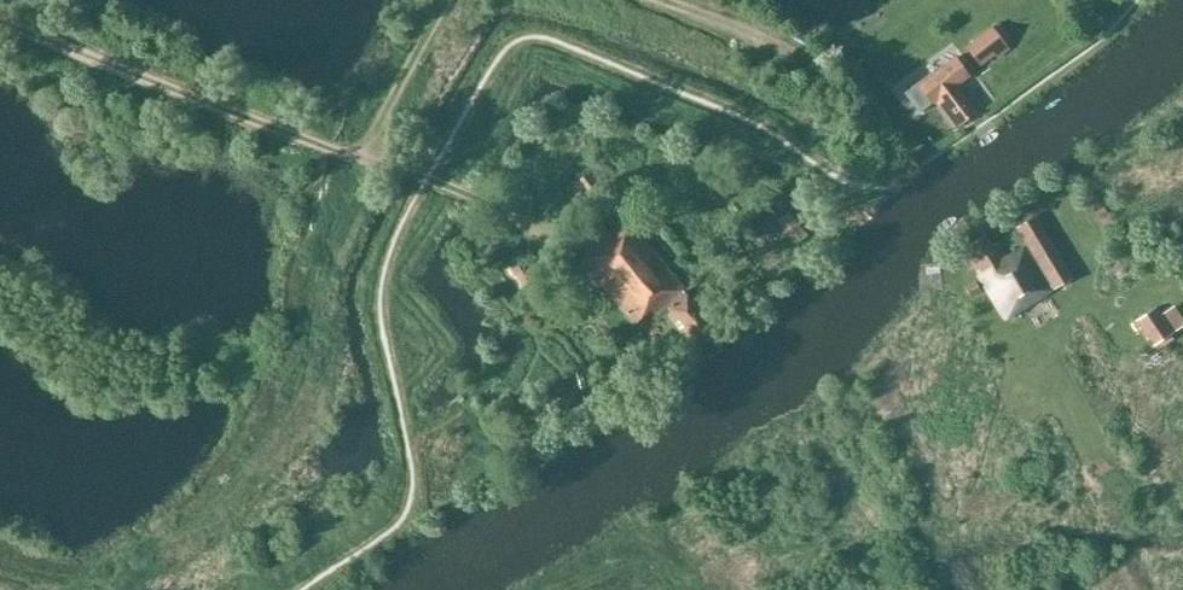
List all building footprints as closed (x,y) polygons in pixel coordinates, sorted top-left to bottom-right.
[(965,48),(979,67),(995,56),(997,59),(1009,51),(992,29),(965,48)] [(936,101),(956,129),(977,113),(957,85),(969,76),(956,58),(919,86),(933,104),(936,101)] [(1072,277),(1035,217),(1017,228),(1054,288),(1072,277)] [(653,309),(656,313),(682,291),(670,274),(672,272),(630,221),(581,262),(634,325),(653,309)] [(992,247),(985,236),(969,245),(973,252),(966,256),(1005,320),(1052,291),(1024,245),(1006,257),(998,244),(992,247)] [(965,287),(970,298),(981,292),(975,281),(965,287)] [(694,337),(699,343),(715,331),(686,295),(670,308),(672,311),(668,314),(689,341),(694,337)] [(1172,334),(1155,308),(1137,320),(1154,346),(1172,334)]
